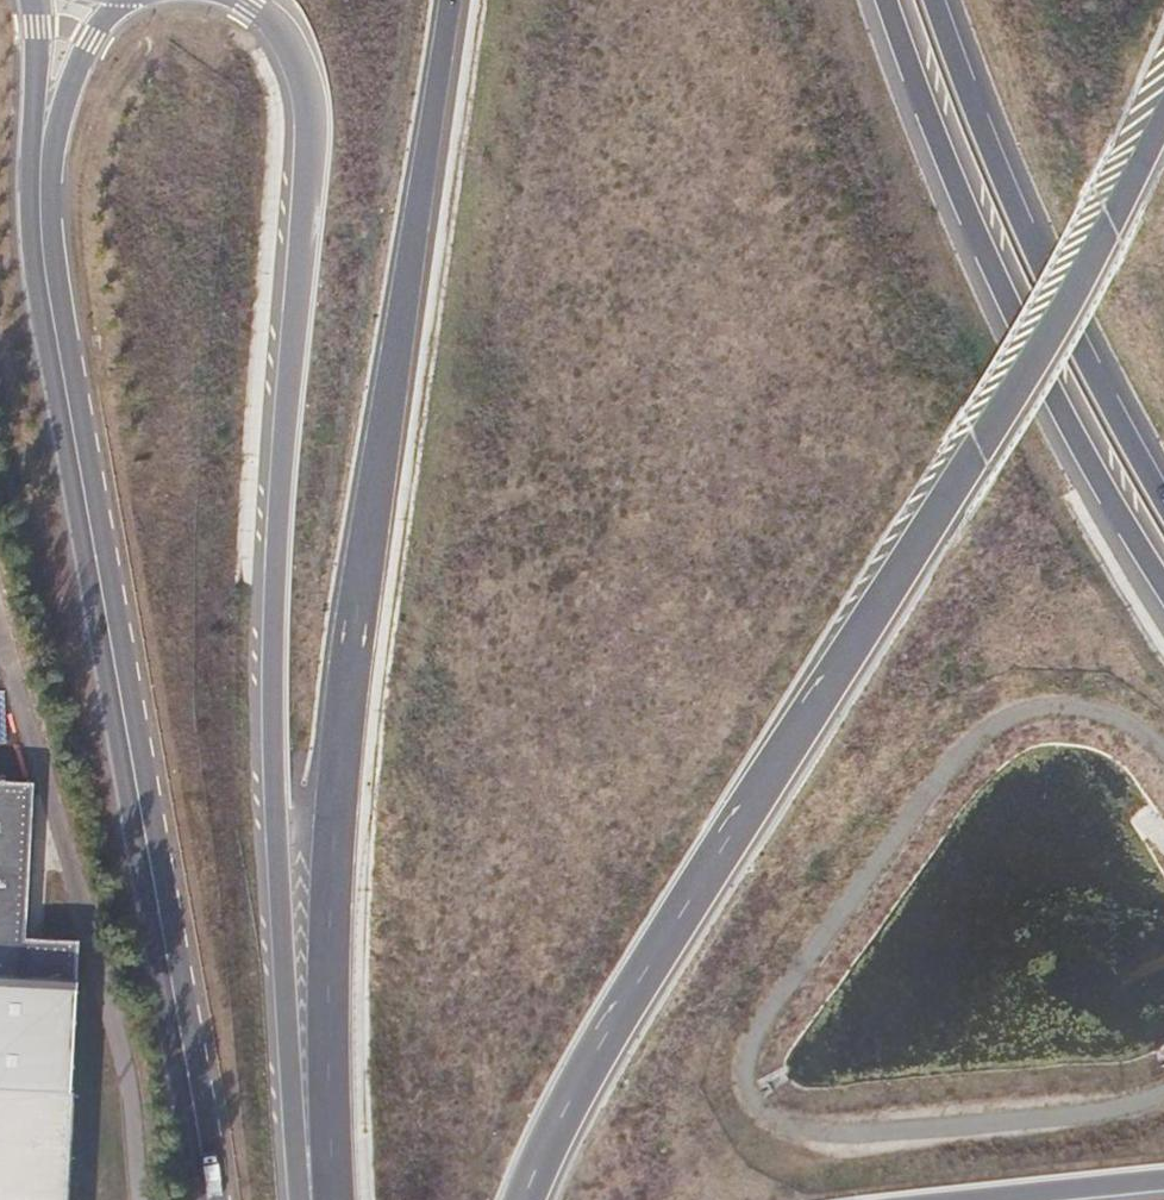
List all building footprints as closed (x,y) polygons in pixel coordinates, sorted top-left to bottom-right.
[(78,940),(61,940),(26,938),(33,782),(12,782),(0,781),(0,1199),(64,1199),(78,940)]
